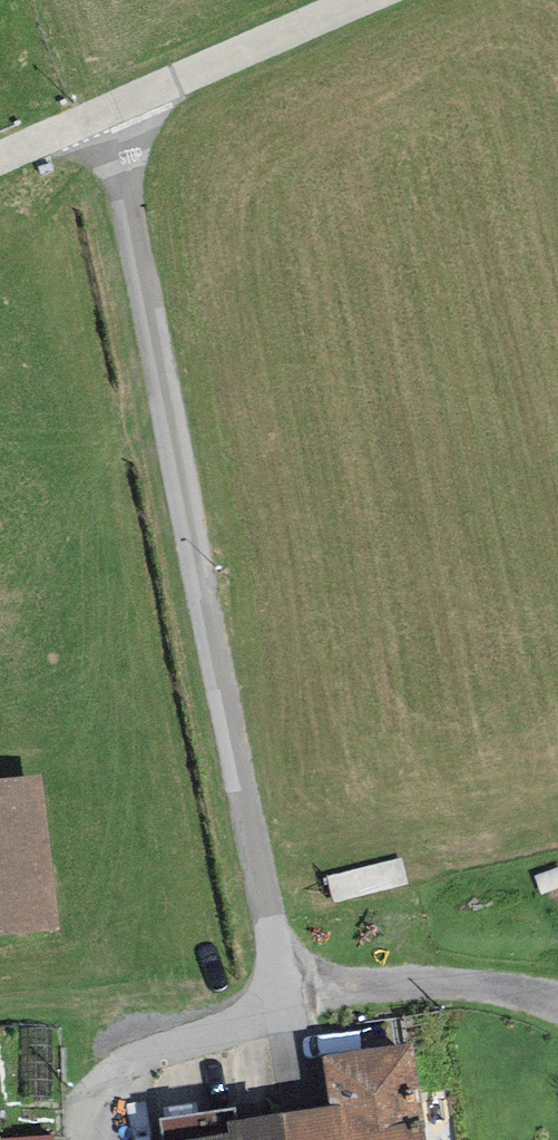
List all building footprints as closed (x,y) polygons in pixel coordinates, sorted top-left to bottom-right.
[(0,780),(0,935),(59,928),(40,775),(0,780)] [(282,1112),(286,1139),(426,1139),(413,1043),(321,1057),(330,1107),(282,1112)] [(282,1112),(237,1120),(236,1108),(160,1119),(164,1139),(286,1139),(282,1112)]
